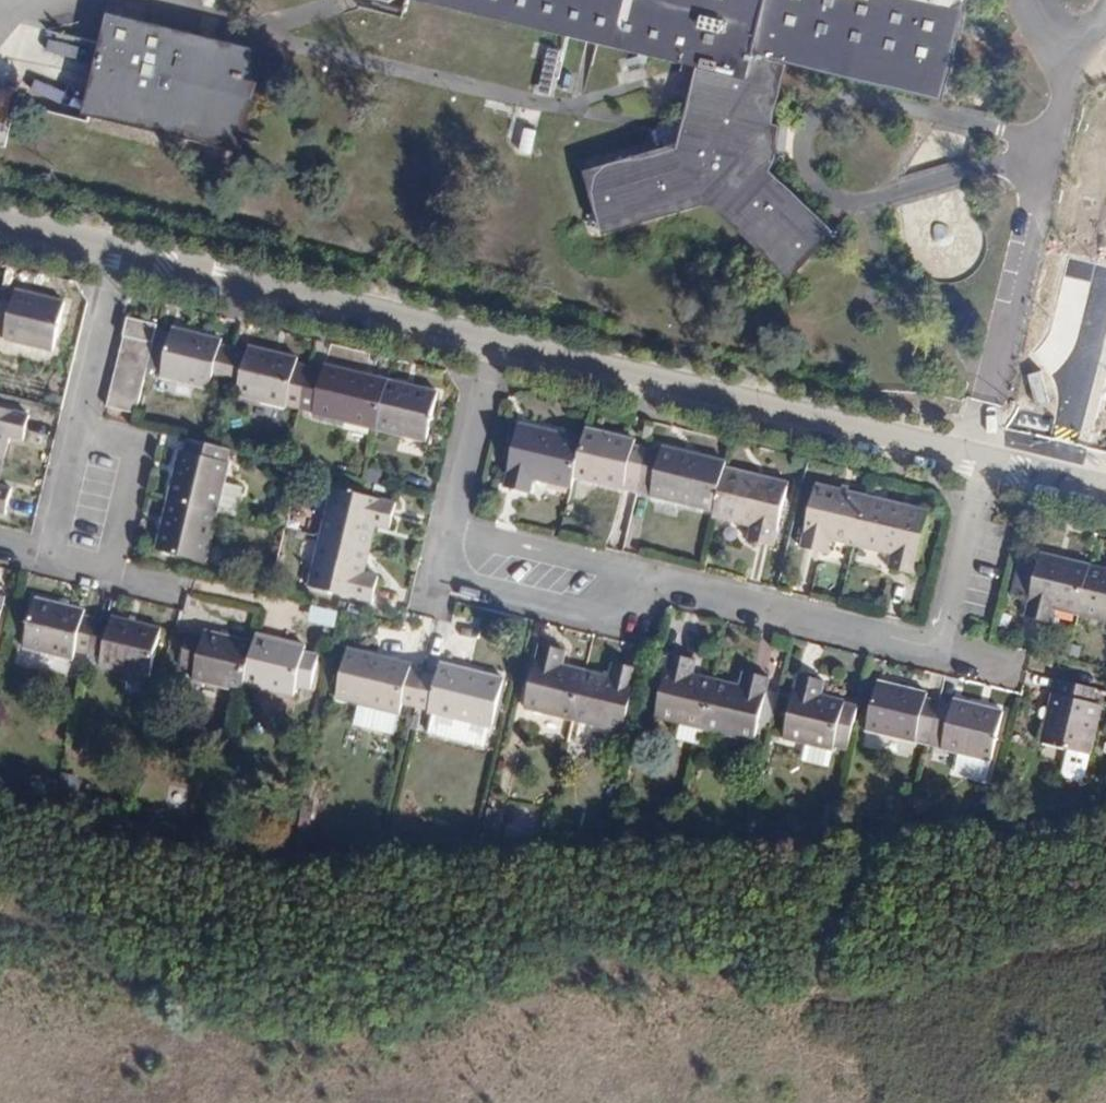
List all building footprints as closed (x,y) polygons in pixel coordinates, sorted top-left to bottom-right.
[(697,68),(675,153),(580,176),(595,239),(697,212),(786,284),(826,235),(779,191),(788,178),(783,146),(763,128),(777,64),(938,104),(964,0),(406,0),(697,68)] [(266,54),(105,19),(83,118),(237,156),(266,54)] [(5,122),(12,93),(0,90),(0,121),(5,122)] [(70,311),(22,299),(10,349),(59,362),(70,311)] [(170,332),(138,325),(120,408),(149,414),(170,332)] [(236,352),(188,340),(175,390),(223,402),(226,394),(239,398),(247,362),(234,358),(236,352)] [(260,365),(247,362),(239,398),(251,401),(249,408),(300,421),(312,371),(262,359),(260,365)] [(404,393),(341,378),(330,428),(391,444),(404,393)] [(451,406),(404,393),(391,444),(438,455),(451,406)] [(0,406),(0,457),(2,458),(8,435),(23,438),(29,412),(0,406)] [(587,491),(596,452),(536,437),(521,499),(545,505),(548,492),(584,502),(587,491)] [(652,498),(660,462),(646,459),(647,454),(598,442),(596,452),(587,491),(636,504),(639,494),(652,498)] [(244,454),(205,444),(203,457),(196,457),(185,507),(233,519),(245,467),(240,466),(244,454)] [(724,527),(736,482),(737,477),(675,460),(674,465),(660,462),(652,498),(663,501),(661,510),(724,527)] [(800,498),(736,482),(724,527),(723,531),(760,541),(756,556),(784,563),(800,498)] [(5,512),(11,487),(0,484),(0,510),(5,512)] [(409,510),(347,494),(336,541),(386,554),(391,532),(403,535),(409,510)] [(874,512),(826,499),(810,565),(834,571),(838,555),(863,561),(874,512)] [(233,519),(185,507),(173,555),(221,568),(233,519)] [(936,528),(874,512),(863,561),(899,571),(896,587),(921,592),(936,528)] [(380,578),(386,554),(336,541),(324,590),(386,606),(393,582),(380,578)] [(1042,568),(1025,632),(1050,639),(1054,623),(1081,630),(1093,581),(1042,568)] [(1093,581),(1081,630),(1105,636),(1105,585),(1093,581)] [(91,618),(43,605),(29,654),(77,667),(80,655),(94,659),(102,625),(89,621),(91,618)] [(311,606),(308,622),(335,627),(338,610),(311,606)] [(115,629),(102,625),(94,659),(106,661),(104,673),(152,685),(164,638),(116,625),(115,629)] [(218,637),(204,633),(195,666),(209,670),(206,683),(253,694),(255,688),(268,641),(220,629),(218,637)] [(270,635),(268,641),(255,688),(304,699),(306,690),(321,693),(331,654),(315,651),(317,646),(270,635)] [(433,679),(358,660),(345,712),(408,729),(412,711),(425,713),(433,679)] [(570,671),(545,665),(532,729),(578,741),(592,690),(568,684),(570,671)] [(704,679),(678,672),(662,737),(710,749),(722,700),(700,695),(704,679)] [(448,682),(433,679),(425,713),(439,717),(437,725),(498,740),(511,690),(449,674),(448,682)] [(614,695),(592,690),(578,741),(628,753),(644,688),(617,682),(614,695)] [(748,705),(722,700),(710,749),(761,762),(777,698),(751,691),(748,705)] [(829,698),(806,692),(790,757),(837,769),(849,719),(825,713),(829,698)] [(934,708),(886,696),(874,744),(923,757),(927,750),(938,753),(948,717),(934,713),(934,708)] [(1060,707),(1047,758),(1096,771),(1105,737),(1105,721),(1060,707)] [(962,720),(948,717),(938,753),(951,755),(950,764),(999,776),(1010,728),(963,715),(962,720)]
